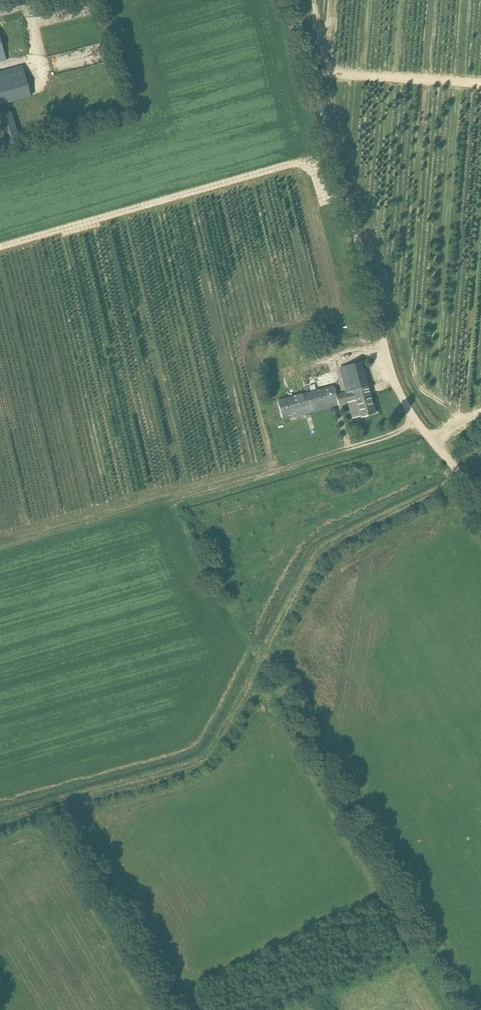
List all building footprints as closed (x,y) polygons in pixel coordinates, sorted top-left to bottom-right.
[(31,96),(23,66),(0,72),(0,104),(31,96)] [(0,114),(0,123),(7,145),(19,141),(9,111),(0,114)] [(275,361),(295,353),(293,346),(272,354),(275,361)] [(357,400),(359,407),(361,417),(376,413),(362,362),(340,367),(347,392),(337,395),(334,387),(333,385),(279,400),(284,419),(331,407),(331,406),(357,400)]
